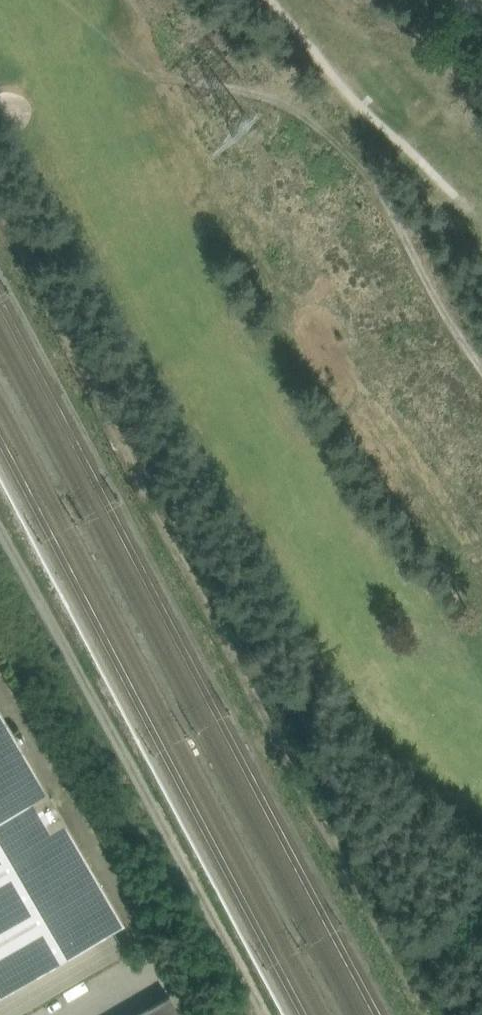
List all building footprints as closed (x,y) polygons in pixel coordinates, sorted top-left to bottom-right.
[(115,929),(122,925),(44,790),(0,714),(0,996),(115,929)] [(169,997),(137,1014),(180,1014),(169,997)]
